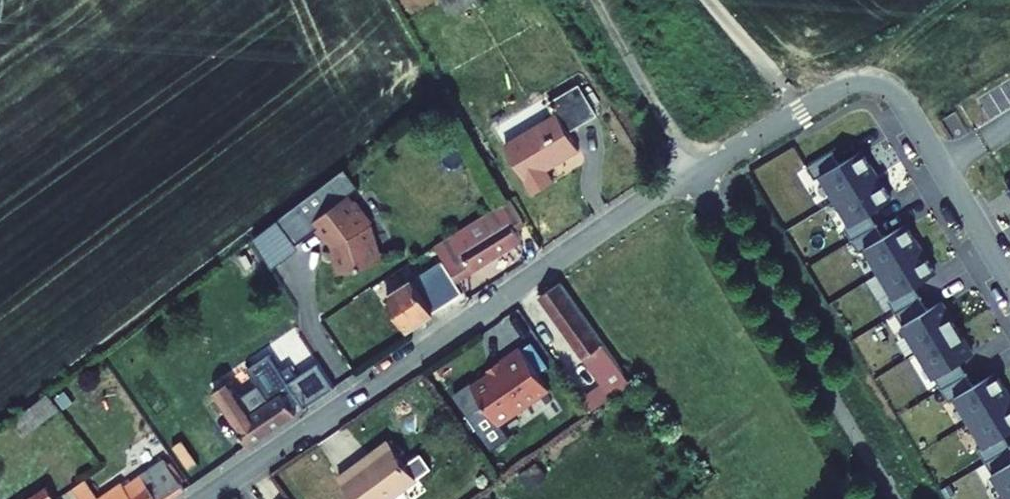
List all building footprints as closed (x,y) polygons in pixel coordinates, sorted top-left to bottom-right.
[(447,17),(477,3),(476,0),(439,0),(447,17)] [(506,146),(534,193),(554,181),(547,169),(580,149),(569,131),(596,114),(580,86),(551,103),(557,115),(506,146)] [(822,174),(836,199),(877,175),(862,150),(840,163),(833,151),(808,166),(815,178),(822,174)] [(892,199),(877,175),(836,199),(851,223),(844,227),(852,239),(877,224),(870,212),(892,199)] [(333,250),(340,273),(379,261),(382,257),(372,222),(373,221),(356,199),(354,202),(348,194),(311,223),(326,242),(330,240),(334,245),(335,250),(333,250)] [(525,223),(511,198),(437,245),(457,280),(522,239),(515,229),(525,223)] [(880,272),(921,248),(905,223),(884,236),(877,224),(852,239),(860,252),(866,248),(880,272)] [(921,248),(880,272),(895,296),(889,300),(896,312),(921,297),(914,286),(936,273),(921,248)] [(237,259),(244,270),(256,263),(249,252),(237,259)] [(387,298),(407,330),(434,312),(414,280),(387,298)] [(540,297),(577,348),(583,344),(582,343),(596,333),(561,283),(540,297)] [(355,300),(369,320),(384,310),(370,289),(355,300)] [(896,312),(919,350),(957,327),(941,301),(928,309),(921,297),(896,312)] [(919,350),(942,388),(967,373),(960,361),(973,353),(963,337),(965,336),(959,326),(957,327),(919,350)] [(592,412),(632,383),(596,333),(582,343),(583,344),(577,348),(603,384),(583,399),(592,412)] [(532,363),(541,357),(534,346),(525,352),(532,363)] [(509,438),(499,424),(550,389),(532,363),(525,352),(521,347),(501,361),(500,366),(472,385),(470,382),(452,394),(491,451),(509,438)] [(304,408),(335,387),(319,362),(287,383),(292,391),(284,396),(281,392),(270,400),(259,384),(242,396),(232,380),(214,392),(249,446),(296,414),(292,408),(300,402),(304,408)] [(942,388),(949,401),(956,397),(970,421),(1009,397),(1009,396),(995,372),(974,385),(967,373),(942,388)] [(11,422),(23,436),(60,408),(48,394),(11,422)] [(986,461),(1009,447),(1009,445),(1004,434),(1009,431),(1009,397),(970,421),(985,445),(978,449),(986,461)] [(355,498),(391,498),(418,479),(393,445),(367,464),(364,460),(340,478),(355,498)] [(1008,498),(1009,498),(1009,447),(986,461),(1008,498)] [(185,489),(180,483),(168,464),(164,459),(125,486),(122,483),(99,498),(170,498),(185,489)] [(184,480),(172,461),(168,464),(180,483),(184,480)] [(521,474),(530,486),(546,474),(538,462),(521,474)] [(81,498),(98,498),(85,480),(73,488),(81,498)] [(57,498),(47,485),(26,498),(57,498)]
